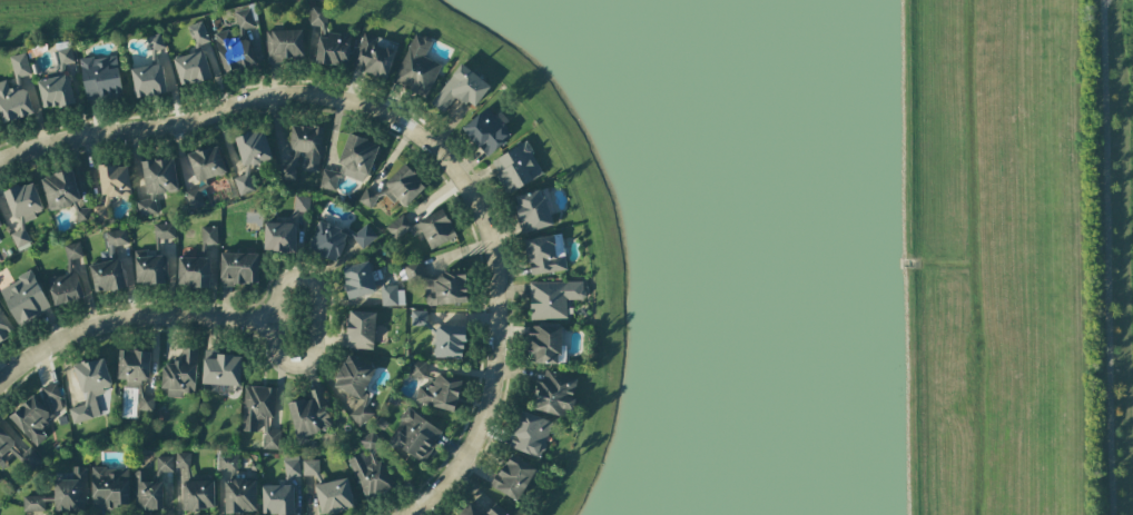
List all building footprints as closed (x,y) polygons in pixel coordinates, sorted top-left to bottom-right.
[(327,7),(310,7),(309,25),(321,26),(320,34),(325,35),(327,7)] [(223,73),(255,65),(249,40),(245,41),(242,30),(253,27),(249,8),(230,13),(234,29),(214,34),(223,73)] [(187,26),(194,47),(209,42),(202,21),(187,26)] [(303,58),(302,30),(266,31),(267,63),(281,63),(281,59),(303,58)] [(320,32),(315,62),(347,67),(351,36),(320,32)] [(152,52),(165,47),(159,33),(146,39),(152,52)] [(352,68),(387,79),(398,43),(363,33),(352,68)] [(392,83),(426,98),(441,64),(424,57),(431,40),(414,33),(392,83)] [(56,42),(57,69),(64,69),(64,63),(72,63),(71,42),(56,42)] [(181,87),(212,77),(203,50),(173,60),(181,87)] [(13,77),(29,74),(26,53),(10,56),(13,77)] [(122,94),(116,54),(79,60),(86,100),(122,94)] [(475,107),(490,85),(460,63),(431,104),(443,113),(454,97),(464,105),(467,101),(475,107)] [(165,95),(164,66),(132,67),(133,96),(165,95)] [(75,103),(68,74),(37,81),(43,110),(75,103)] [(10,91),(6,79),(0,81),(0,112),(4,124),(35,113),(25,86),(10,91)] [(499,111),(494,115),(487,106),(462,129),(487,157),(510,137),(501,127),(509,121),(499,111)] [(303,171),(320,172),(322,127),(290,125),(289,151),(304,152),(303,171)] [(272,159),(263,129),(234,138),(245,173),(233,177),(239,196),(255,191),(248,167),(272,159)] [(364,184),(379,145),(349,133),(338,163),(344,165),(340,174),(364,184)] [(490,162),(508,194),(544,174),(526,142),(490,162)] [(196,183),(226,173),(217,145),(187,154),(196,183)] [(282,156),(278,178),(294,181),(298,153),(292,152),(291,157),(282,156)] [(141,162),(146,198),(136,199),(138,217),(157,214),(154,194),(177,190),(173,158),(141,162)] [(100,197),(130,195),(128,165),(99,166),(100,197)] [(405,207),(426,187),(405,165),(380,189),(389,198),(393,194),(405,207)] [(40,178),(49,211),(81,202),(72,169),(40,178)] [(338,172),(321,170),(319,189),(335,191),(338,172)] [(43,210),(32,181),(4,192),(18,230),(10,233),(17,249),(30,244),(23,224),(36,218),(34,213),(43,210)] [(379,194),(365,187),(358,201),(371,208),(379,194)] [(199,188),(184,192),(188,210),(204,206),(199,188)] [(552,225),(542,189),(512,197),(522,233),(552,225)] [(308,195),(293,196),(293,223),(300,223),(299,212),(309,212),(308,195)] [(75,222),(90,220),(89,205),(74,207),(75,222)] [(457,236),(442,209),(410,225),(405,215),(385,225),(393,239),(409,231),(411,235),(421,230),(431,250),(457,236)] [(296,224),(265,222),(264,251),(295,252),(296,224)] [(317,222),(308,252),(338,261),(347,231),(317,222)] [(134,252),(135,285),(166,283),(164,239),(175,238),(174,223),(153,224),(155,251),(134,252)] [(361,248),(376,237),(366,224),(351,236),(361,248)] [(200,227),(201,245),(217,245),(217,226),(200,227)] [(109,248),(128,244),(126,229),(107,232),(109,248)] [(524,239),(529,275),(566,270),(562,234),(524,239)] [(66,260),(82,257),(79,242),(63,245),(66,260)] [(258,285),(258,254),(220,253),(220,284),(258,285)] [(210,258),(178,257),(177,287),(210,288),(210,258)] [(125,288),(120,259),(89,265),(94,294),(125,288)] [(347,298),(375,293),(370,262),(342,267),(347,298)] [(467,304),(466,270),(439,271),(439,277),(423,278),(422,262),(404,262),(405,284),(424,284),(425,306),(467,304)] [(84,297),(76,270),(46,280),(55,306),(84,297)] [(16,324),(49,309),(33,272),(0,286),(0,289),(16,324)] [(381,306),(396,306),(395,281),(381,281),(381,306)] [(567,319),(567,300),(583,300),(583,281),(530,282),(530,320),(567,319)] [(14,331),(0,310),(0,340),(14,331)] [(426,311),(411,311),(411,324),(426,324),(426,311)] [(374,348),(375,312),(347,312),(347,348),(374,348)] [(528,325),(528,355),(533,355),(533,363),(561,364),(562,326),(528,325)] [(464,359),(465,327),(436,326),(435,357),(464,359)] [(161,389),(167,389),(167,397),(182,398),(183,393),(195,393),(196,348),(183,347),(182,364),(162,363),(161,389)] [(151,352),(119,349),(116,379),(126,380),(125,388),(139,389),(137,410),(152,412),(154,396),(141,395),(142,381),(148,381),(151,352)] [(240,386),(241,354),(203,353),(201,384),(240,386)] [(375,369),(348,355),(332,386),(358,399),(349,418),(363,426),(371,410),(364,407),(370,394),(363,391),(375,369)] [(99,416),(93,394),(112,389),(103,357),(74,365),(85,404),(68,409),(72,424),(99,416)] [(462,378),(425,370),(426,363),(411,360),(408,376),(430,380),(428,388),(418,386),(414,403),(455,412),(462,378)] [(572,415),(577,375),(540,370),(534,411),(572,415)] [(40,387),(43,399),(15,407),(25,446),(48,440),(41,417),(63,411),(55,383),(40,387)] [(274,387),(243,386),(241,431),(257,432),(258,421),(263,421),(262,449),(280,450),(281,430),(272,429),(274,387)] [(306,391),(308,399),(288,403),(296,437),(333,429),(324,387),(306,391)] [(443,432),(409,409),(388,440),(422,463),(443,432)] [(509,448),(541,457),(551,420),(520,411),(509,448)] [(16,443),(0,425),(0,458),(16,443)] [(366,500),(395,487),(383,460),(377,463),(371,451),(381,446),(374,432),(358,439),(364,451),(346,460),(366,500)] [(175,472),(190,472),(190,452),(175,452),(175,472)] [(237,472),(238,455),(218,454),(217,471),(237,472)] [(522,500),(535,465),(505,454),(492,490),(522,500)] [(173,474),(172,456),(155,456),(156,474),(173,474)] [(284,478),(299,477),(298,456),(284,456),(284,478)] [(318,460),(302,460),(303,476),(319,475),(318,460)] [(85,466),(72,467),(72,479),(54,479),(55,511),(86,510),(85,466)] [(128,468),(91,468),(92,509),(129,509),(128,468)] [(163,510),(162,482),(146,482),(146,471),(134,471),(135,510),(163,510)] [(321,514),(327,514),(355,508),(346,477),(314,486),(321,514)] [(213,480),(182,481),(183,510),(214,509),(213,480)] [(257,512),(256,480),(224,480),(225,513),(257,512)] [(293,485),(262,486),(262,514),(281,514),(294,514),(293,485)] [(23,512),(45,511),(44,497),(23,498),(23,512)] [(469,502),(458,514),(459,514),(483,514),(469,502)] [(496,503),(484,514),(508,514),(496,503)]
